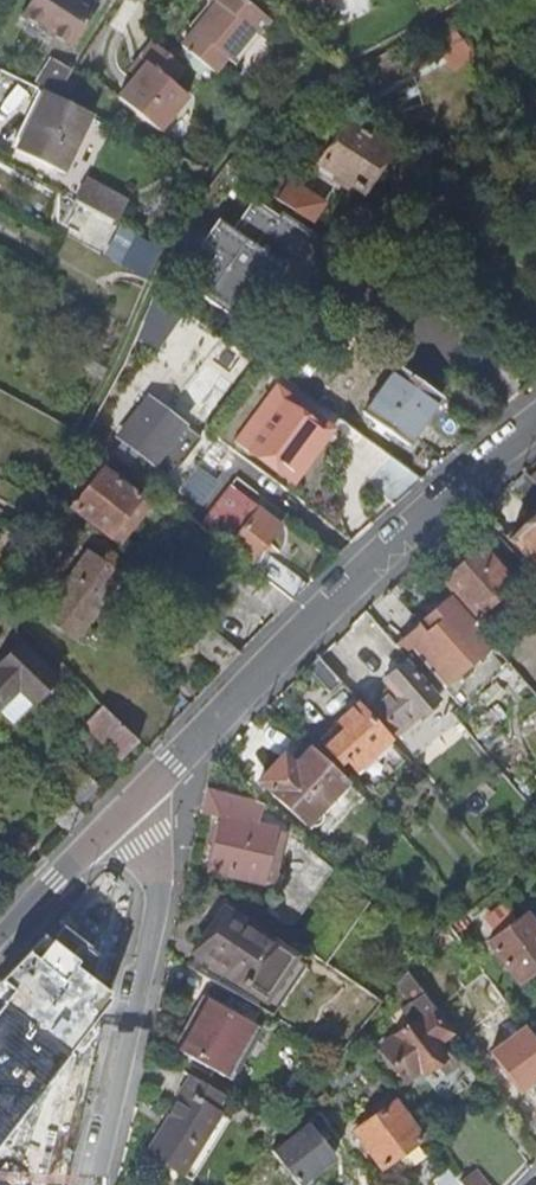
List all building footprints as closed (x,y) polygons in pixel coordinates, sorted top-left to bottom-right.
[(71,48),(99,6),(90,0),(30,0),(21,15),(71,48)] [(247,0),(214,0),(179,43),(211,69),(222,56),(226,59),(250,29),(254,32),(266,16),(247,0)] [(444,15),(427,25),(441,44),(459,33),(454,27),(444,15)] [(257,34),(254,32),(250,29),(226,59),(233,64),(257,34)] [(124,67),(134,75),(146,61),(171,82),(184,67),(149,37),(124,67)] [(46,88),(56,93),(69,70),(50,60),(38,84),(46,88)] [(185,93),(171,82),(146,61),(134,75),(117,94),(156,128),(185,93)] [(92,111),(56,93),(46,88),(15,146),(62,170),(92,111)] [(322,162),(366,189),(392,148),(348,121),(322,162)] [(274,194),(309,217),(320,198),(285,176),(274,194)] [(74,196),(114,218),(123,202),(82,179),(74,196)] [(212,228),(276,273),(304,232),(254,197),(234,225),(221,217),(212,228)] [(276,273),(212,228),(207,235),(220,244),(193,283),(225,306),(253,268),(270,280),(276,273)] [(276,273),(284,278),(311,238),(304,232),(276,273)] [(284,278),(276,273),(270,280),(278,286),(284,278)] [(155,298),(138,337),(164,348),(181,309),(155,298)] [(160,357),(167,361),(151,393),(177,406),(210,338),(177,322),(160,357)] [(442,389),(406,364),(372,410),(408,435),(425,412),(442,389)] [(280,394),(275,402),(312,428),(283,468),(292,475),(326,428),(280,394)] [(154,463),(185,422),(150,395),(119,435),(154,463)] [(312,428),(275,402),(246,441),(283,468),(312,428)] [(66,507),(114,544),(143,505),(95,468),(66,507)] [(292,591),(307,576),(261,541),(279,519),(229,480),(198,519),(266,571),(292,591)] [(535,518),(520,531),(509,540),(535,571),(535,518)] [(54,555),(64,542),(54,533),(43,547),(54,555)] [(76,636),(116,571),(81,549),(40,614),(76,636)] [(474,618),(509,589),(479,553),(459,570),(444,583),(474,618)] [(277,607),(292,591),(266,571),(253,588),(277,607)] [(496,651),(453,600),(441,610),(438,617),(443,623),(436,629),(432,624),(423,632),(421,629),(397,649),(405,659),(413,653),(446,693),(496,651)] [(16,635),(0,651),(0,704),(10,713),(51,670),(16,635)] [(496,651),(446,693),(462,712),(511,667),(496,651)] [(320,661),(309,670),(329,693),(340,683),(320,661)] [(392,733),(429,702),(398,667),(378,684),(386,693),(370,707),(392,733)] [(519,711),(535,733),(535,698),(519,711)] [(140,735),(106,702),(77,730),(91,744),(102,733),(123,753),(140,735)] [(383,740),(355,708),(337,724),(317,741),(345,773),(383,740)] [(83,808),(106,785),(72,751),(49,774),(83,808)] [(286,776),(275,766),(256,787),(305,830),(344,787),(306,754),(295,766),(286,776)] [(286,776),(295,766),(284,756),(275,766),(286,776)] [(213,872),(261,884),(273,833),(254,829),(255,820),(250,812),(227,807),(220,840),(213,872)] [(522,901),(507,881),(498,888),(513,908),(522,901)] [(494,932),(516,917),(506,901),(483,916),(494,932)] [(34,1183),(59,1069),(69,1071),(78,1036),(107,999),(102,994),(107,989),(83,970),(97,952),(91,948),(104,931),(70,906),(60,920),(0,996),(0,1176),(34,1183)] [(187,962),(259,1012),(293,964),(222,912),(187,962)] [(491,947),(521,987),(535,975),(535,932),(527,920),(491,947)] [(248,1022),(204,997),(174,1050),(217,1074),(248,1022)] [(430,1042),(443,1032),(430,1013),(381,1050),(404,1081),(418,1070),(421,1074),(442,1058),(430,1042)] [(222,1097),(182,1075),(172,1091),(176,1094),(141,1147),(174,1170),(222,1097)] [(383,1165),(420,1137),(393,1101),(356,1128),(383,1165)] [(297,1182),(332,1153),(307,1122),(271,1150),(297,1182)] [(476,1167),(460,1180),(463,1184),(490,1184),(476,1167)] [(451,1168),(434,1180),(437,1184),(463,1184),(460,1180),(451,1168)]
